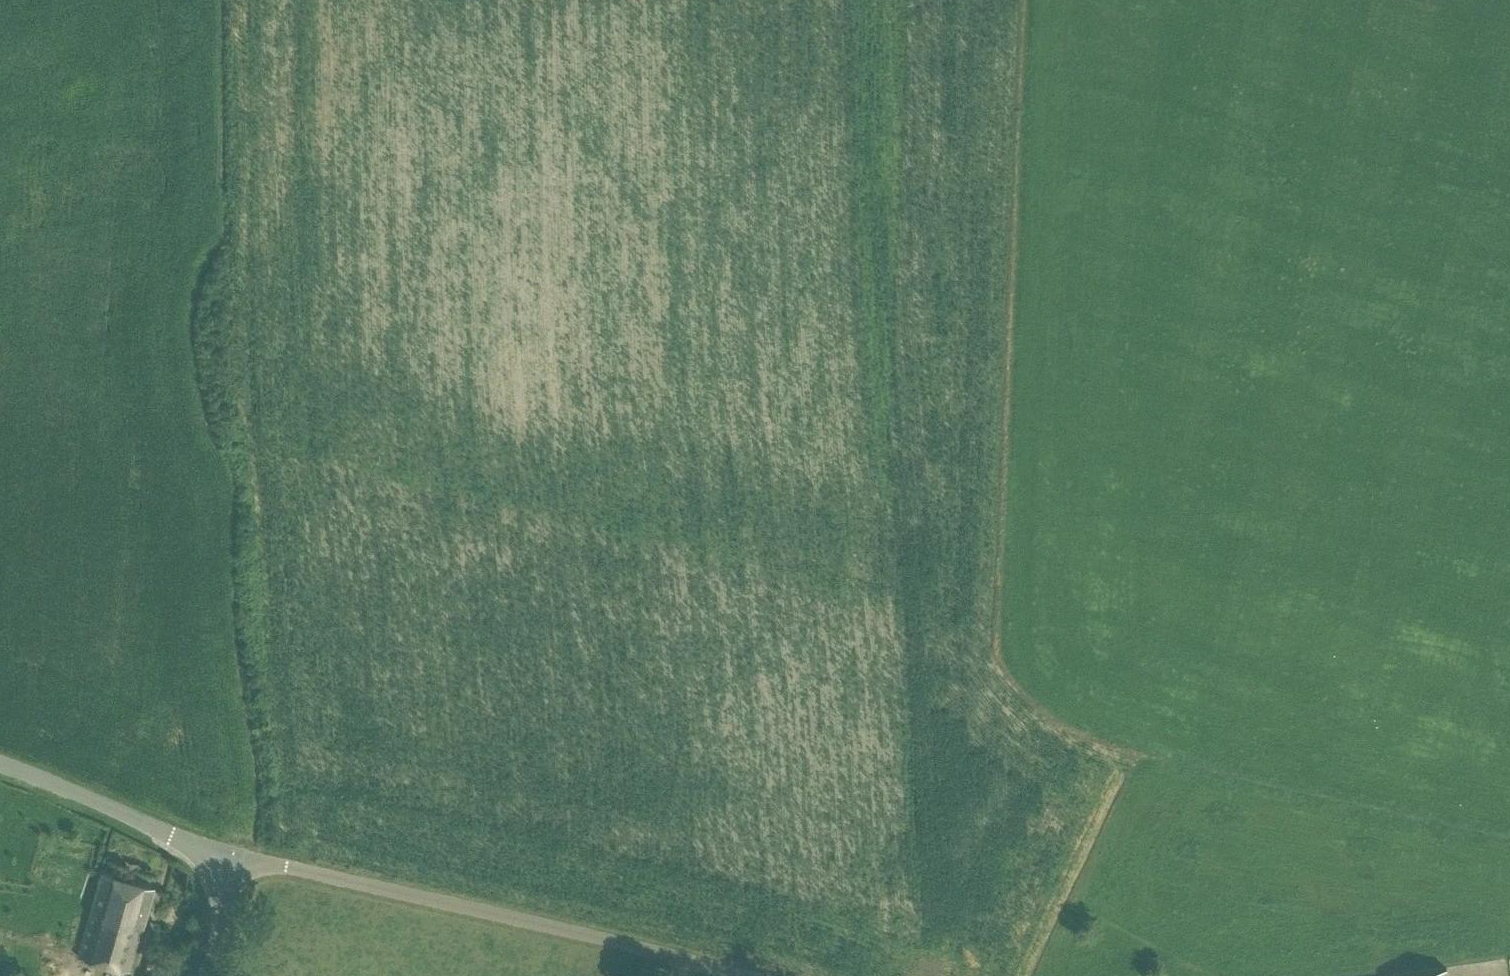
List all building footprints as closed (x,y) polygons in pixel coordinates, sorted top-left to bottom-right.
[(143,959),(151,930),(142,928),(154,887),(101,872),(89,913),(90,913),(78,956),(130,971),(134,956),(143,959)] [(189,903),(183,903),(180,909),(184,914),(190,913),(192,909),(189,903)]
